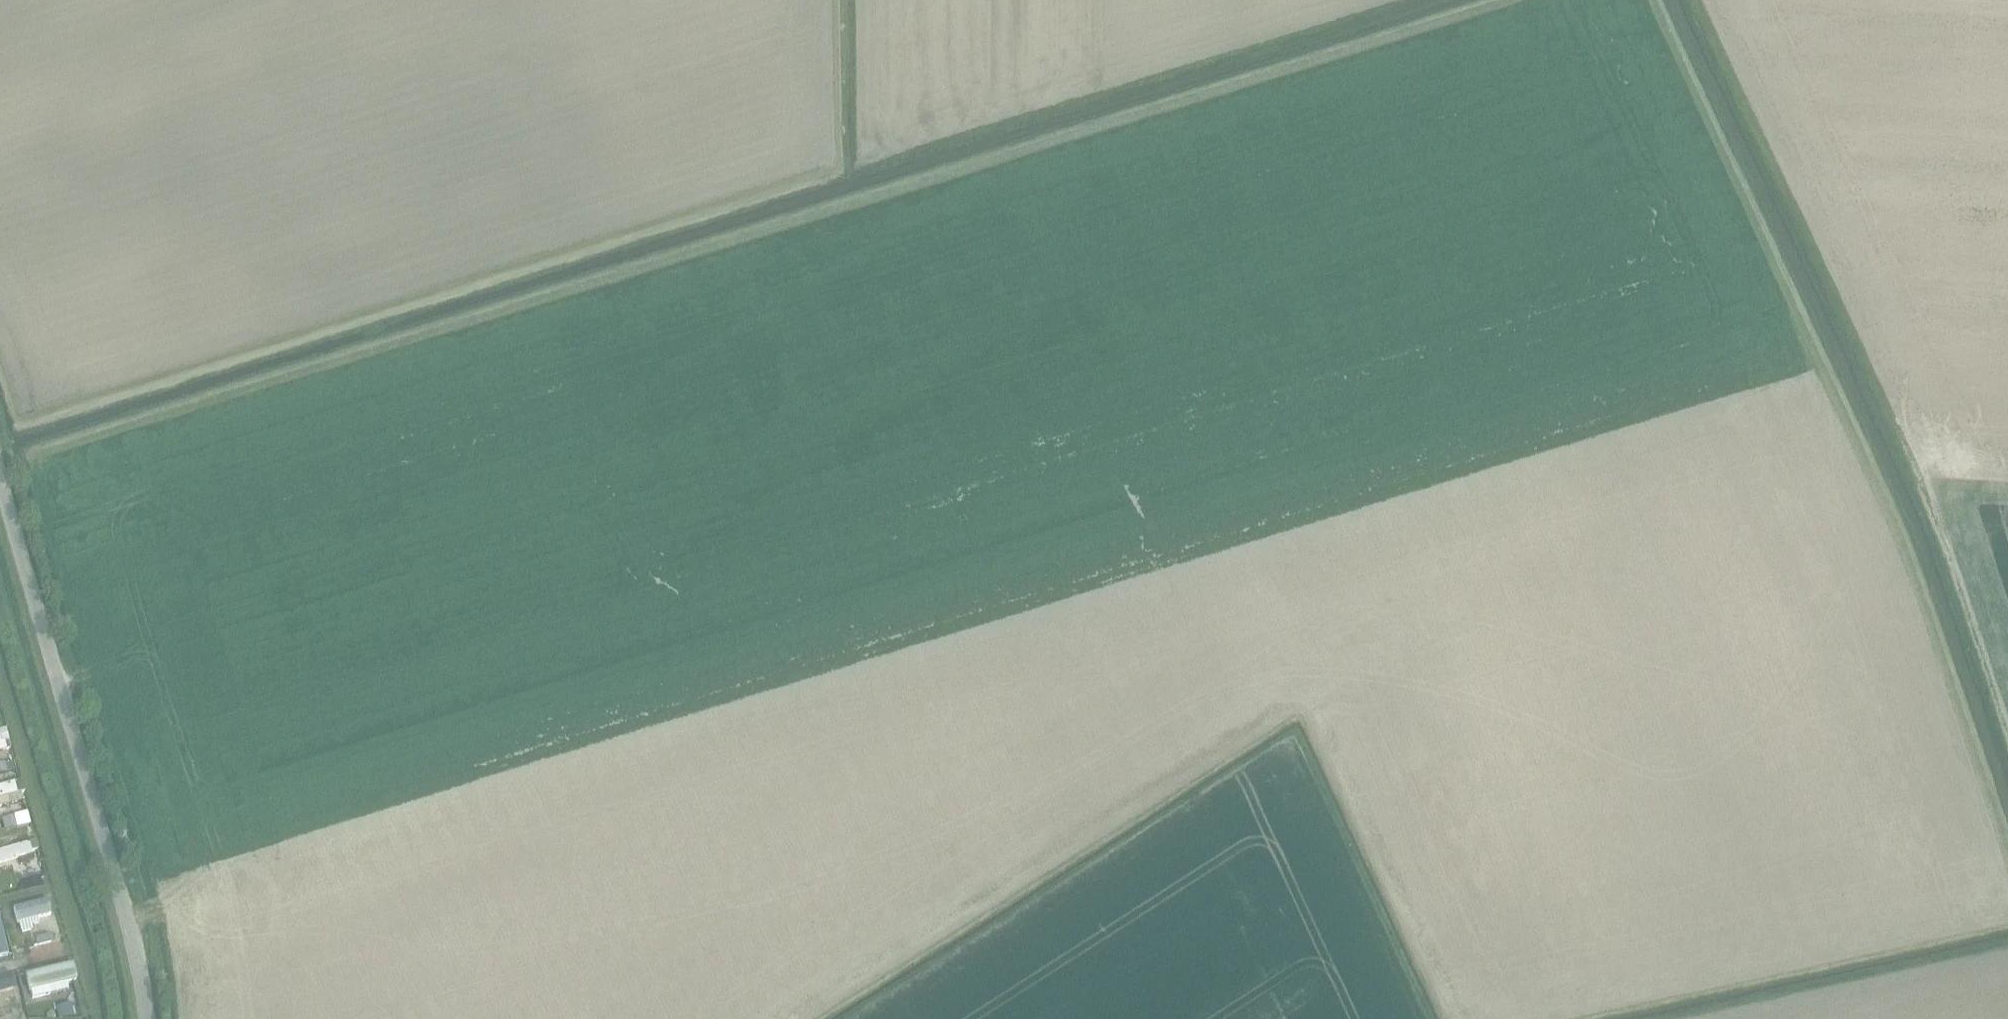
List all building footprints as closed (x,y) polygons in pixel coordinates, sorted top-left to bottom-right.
[(0,786),(0,798),(17,794),(14,782),(0,786)] [(0,851),(0,864),(32,855),(29,843),(0,851)] [(47,900),(14,908),(17,924),(51,916),(47,900)] [(30,991),(69,982),(65,966),(26,975),(30,991)] [(12,989),(9,974),(0,976),(0,991),(12,989)]
